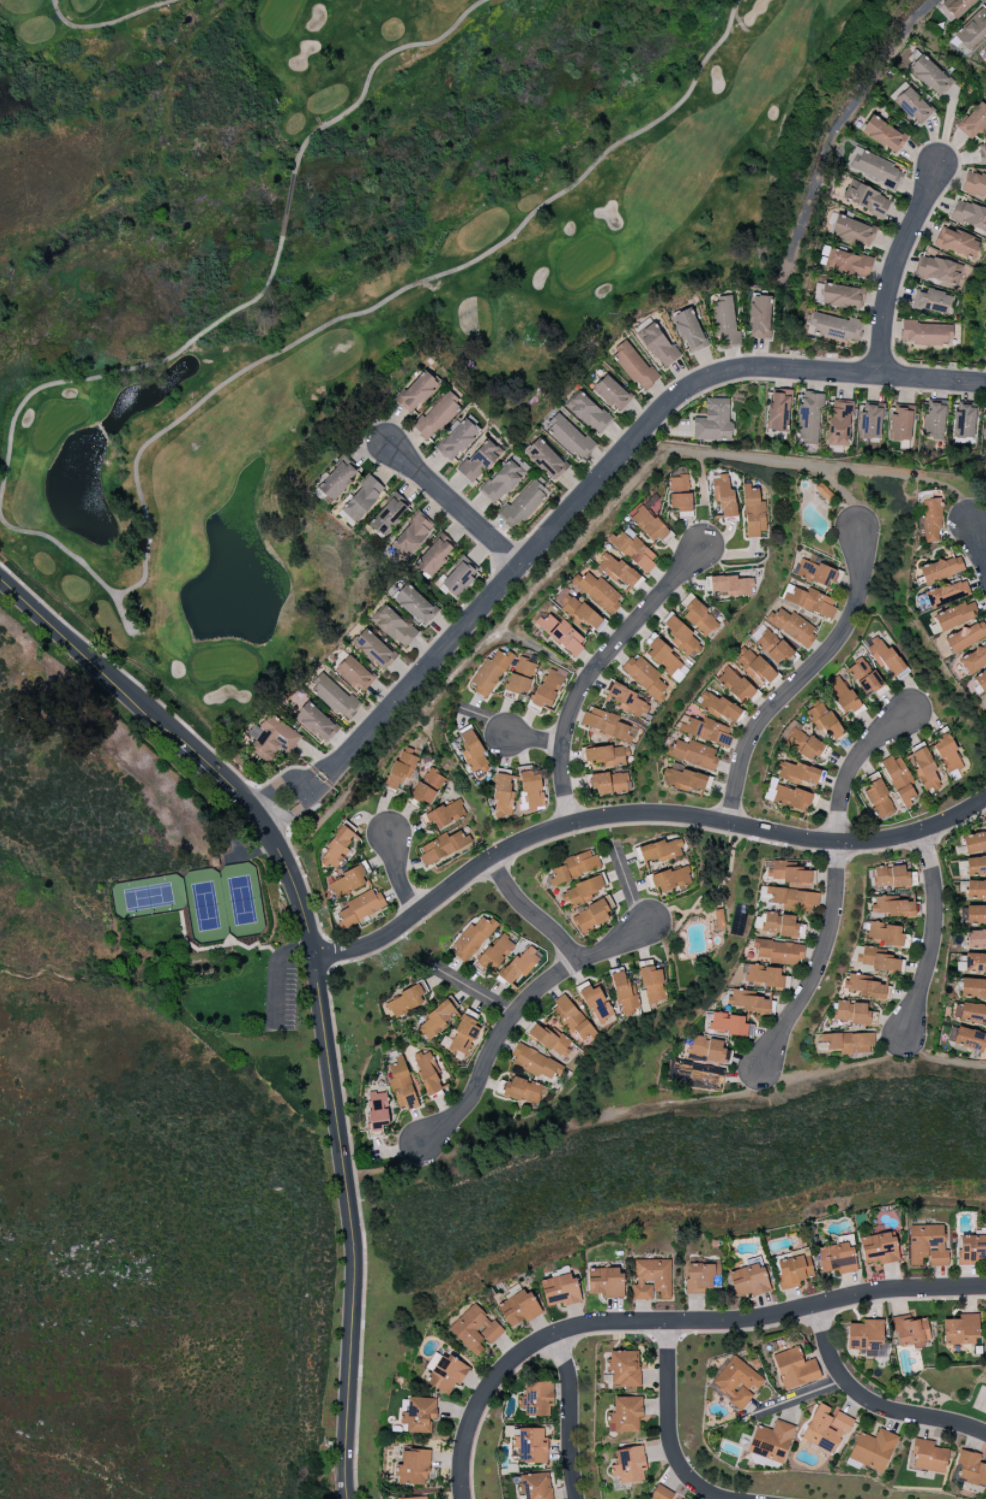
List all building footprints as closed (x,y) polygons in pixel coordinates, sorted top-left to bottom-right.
[(976,0),(945,0),(940,6),(956,21),(976,0)] [(952,35),(967,51),(985,33),(985,7),(984,5),(952,35)] [(952,82),(922,54),(908,69),(939,97),(952,82)] [(934,111),(909,87),(894,102),(919,126),(934,111)] [(969,140),(985,125),(985,106),(983,102),(957,126),(969,140)] [(896,154),(907,137),(871,115),(861,132),(896,154)] [(857,148),(848,168),(893,189),(902,169),(857,148)] [(985,200),(985,177),(969,170),(960,189),(985,200)] [(849,188),(844,199),(883,217),(891,200),(858,184),(855,191),(849,188)] [(985,234),(985,211),(957,199),(949,218),(985,234)] [(876,229),(837,214),(829,234),(869,248),(876,229)] [(942,225),(934,245),(973,260),(981,241),(942,225)] [(872,260),(831,247),(825,267),(866,281),(872,260)] [(915,275),(955,287),(961,267),(921,254),(915,275)] [(862,308),(864,287),(822,285),(821,306),(862,308)] [(925,294),(917,292),(913,307),(946,316),(951,295),(926,288),(925,294)] [(749,338),(770,339),(771,297),(750,296),(749,338)] [(737,342),(732,297),(712,300),(717,344),(737,342)] [(708,346),(691,308),(671,317),(688,355),(708,346)] [(856,343),(861,323),(809,312),(804,332),(856,343)] [(680,356),(653,321),(636,334),(664,369),(680,356)] [(952,324),(901,323),(901,344),(952,345),(952,324)] [(628,340),(611,353),(641,392),(658,379),(628,340)] [(410,415),(439,384),(423,370),(395,401),(410,415)] [(619,412),(632,397),(606,373),(592,388),(619,412)] [(575,405),(570,410),(596,435),(611,419),(580,390),(570,400),(575,405)] [(768,390),(766,431),(789,432),(791,392),(768,390)] [(413,428),(428,442),(461,407),(445,393),(413,428)] [(824,394),(798,393),(796,438),(804,438),(803,452),(818,452),(820,408),(823,409),(824,394)] [(729,399),(705,398),(705,418),(693,418),(693,440),(731,440),(731,422),(728,422),(729,399)] [(827,445),(848,446),(850,403),(829,402),(827,445)] [(944,436),(945,404),(929,403),(928,415),(922,414),(922,435),(944,436)] [(882,405),(866,404),(865,413),(860,413),(859,439),(881,439),(882,405)] [(889,415),(890,441),(913,440),(912,405),(896,406),(897,415),(889,415)] [(974,405),(952,406),(954,439),(975,438),(974,405)] [(579,461),(594,446),(558,412),(543,428),(579,461)] [(480,432),(465,418),(435,449),(451,463),(480,432)] [(553,482),(568,468),(539,437),(524,451),(553,482)] [(457,467),(471,483),(503,454),(489,438),(457,467)] [(479,489),(494,505),(529,470),(515,455),(479,489)] [(359,475),(344,460),(316,486),(331,501),(359,475)] [(669,511),(690,511),(689,475),(683,475),(682,469),(669,470),(669,511)] [(355,513),(360,517),(385,489),(368,474),(339,506),(351,517),(355,513)] [(711,477),(712,495),(719,495),(721,520),(736,519),(735,490),(728,491),(727,476),(711,477)] [(510,525),(515,520),(520,525),(549,493),(532,477),(498,515),(510,525)] [(745,537),(766,536),(765,502),(759,502),(759,487),(743,487),(745,537)] [(408,507),(394,495),(367,524),(381,537),(408,507)] [(922,543),(941,543),(941,499),(923,499),(922,543)] [(629,518),(655,545),(668,532),(642,505),(629,518)] [(435,529),(420,513),(388,544),(402,559),(435,529)] [(658,558),(623,526),(609,542),(644,573),(658,558)] [(413,562),(428,578),(454,554),(439,538),(413,562)] [(595,564),(614,584),(618,579),(628,589),(640,578),(621,558),(616,563),(607,553),(595,564)] [(964,571),(958,554),(919,569),(925,585),(964,571)] [(438,579),(452,597),(479,575),(465,557),(438,579)] [(837,572),(801,558),(794,575),(830,589),(837,572)] [(598,576),(595,579),(584,569),(572,582),(609,616),(624,599),(598,576)] [(727,595),(754,593),(753,578),(737,579),(736,575),(705,577),(706,593),(727,591),(727,595)] [(924,592),(929,609),(970,596),(965,579),(924,592)] [(425,625),(437,612),(407,583),(392,599),(413,618),(415,616),(425,625)] [(780,599),(831,620),(836,609),(832,608),(835,600),(807,588),(805,592),(787,584),(780,599)] [(564,588),(553,601),(592,634),(603,621),(564,588)] [(680,604),(686,610),(681,614),(704,638),(719,624),(694,598),(690,602),(686,598),(680,604)] [(933,614),(939,631),(977,618),(971,601),(933,614)] [(403,650),(417,634),(385,604),(371,620),(403,650)] [(767,621),(806,649),(819,631),(792,612),(790,616),(777,607),(767,621)] [(561,619),(558,623),(546,612),(536,624),(572,657),(586,642),(561,619)] [(660,622),(674,637),(670,640),(688,659),(702,646),(670,613),(660,622)] [(976,625),(972,619),(954,630),(955,632),(945,638),(954,654),(985,636),(985,632),(981,622),(976,625)] [(382,672),(397,656),(365,628),(351,644),(382,672)] [(792,653),(769,628),(755,642),(778,667),(792,653)] [(653,635),(644,644),(649,648),(644,653),(669,676),(683,662),(653,635)] [(968,675),(985,664),(985,643),(958,659),(968,675)] [(760,690),(776,675),(749,648),(734,663),(760,690)] [(488,698),(513,655),(506,651),(504,655),(496,650),(490,661),(485,658),(469,686),(488,698)] [(661,676),(636,653),(621,669),(659,704),(666,697),(662,694),(668,688),(658,679),(661,676)] [(376,678),(349,654),(335,670),(362,693),(376,678)] [(507,692),(518,694),(519,692),(528,694),(536,662),(515,657),(507,692)] [(864,658),(847,668),(864,697),(880,687),(864,658)] [(671,678),(679,683),(688,669),(680,664),(671,678)] [(754,692),(729,666),(716,678),(741,705),(754,692)] [(563,676),(545,670),(533,704),(551,710),(563,676)] [(973,678),(981,693),(985,690),(985,670),(973,678)] [(344,721),(359,705),(324,673),(310,690),(344,721)] [(842,717),(859,707),(839,674),(823,684),(842,717)] [(643,720),(649,705),(635,699),(637,694),(613,682),(606,698),(619,704),(617,708),(643,720)] [(741,711),(706,690),(697,705),(719,719),(721,715),(734,723),(741,711)] [(831,743),(845,732),(820,701),(806,712),(831,743)] [(323,745),(337,728),(308,702),(293,718),(323,745)] [(581,726),(631,742),(634,730),(617,724),(619,717),(587,706),(581,726)] [(301,737),(267,713),(250,737),(254,740),(248,749),(269,764),(279,750),(288,756),(301,737)] [(703,718),(701,722),(680,715),(675,730),(727,748),(733,729),(703,718)] [(777,738),(811,762),(823,746),(800,729),(802,727),(791,719),(777,738)] [(470,729),(458,735),(466,751),(461,754),(471,773),(478,769),(481,774),(491,769),(470,729)] [(947,774),(956,769),(959,776),(967,771),(948,735),(931,743),(947,774)] [(711,772),(719,751),(689,740),(688,744),(672,739),(666,755),(711,772)] [(580,749),(582,764),(602,762),(602,768),(625,766),(623,746),(580,749)] [(924,791),(932,787),(934,791),(943,786),(925,748),(910,755),(917,769),(914,770),(924,791)] [(386,787),(398,791),(402,777),(411,780),(418,757),(397,751),(386,787)] [(881,763),(903,809),(912,805),(909,799),(915,796),(910,785),(913,783),(899,754),(881,763)] [(815,787),(821,771),(796,762),(794,766),(778,760),(774,773),(815,787)] [(708,776),(672,766),(671,770),(665,768),(660,785),(686,792),(687,787),(703,791),(708,776)] [(446,779),(429,767),(411,795),(428,807),(446,779)] [(494,814),(511,816),(514,794),(508,793),(511,772),(498,770),(494,801),(495,801),(494,814)] [(525,810),(544,808),(540,771),(521,773),(525,810)] [(597,796),(629,792),(626,771),(584,777),(585,790),(596,788),(597,796)] [(878,820),(896,811),(880,780),(862,789),(878,820)] [(810,795),(776,784),(771,802),(805,812),(810,795)] [(427,815),(436,832),(466,815),(458,798),(427,815)] [(334,871),(349,850),(344,846),(356,830),(345,822),(325,847),(329,849),(320,861),(334,871)] [(985,850),(985,831),(962,837),(966,855),(985,850)] [(416,849),(425,867),(465,846),(458,832),(446,838),(445,835),(416,849)] [(683,847),(680,838),(665,843),(664,840),(634,849),(639,864),(658,858),(660,863),(680,857),(677,849),(683,847)] [(600,866),(596,855),(590,857),(588,850),(561,860),(563,865),(550,870),(553,878),(549,880),(551,887),(570,880),(569,877),(600,866)] [(985,875),(985,856),(966,857),(967,876),(985,875)] [(782,883),(811,884),(811,869),(780,868),(780,861),(765,861),(764,879),(782,879),(782,883)] [(649,890),(658,887),(660,893),(691,883),(686,865),(645,878),(649,890)] [(908,887),(907,866),(868,868),(869,887),(892,886),(892,888),(908,887)] [(336,899),(367,884),(359,868),(328,882),(336,899)] [(605,889),(601,877),(564,889),(570,909),(583,905),(580,897),(605,889)] [(966,881),(966,900),(985,900),(985,882),(966,881)] [(385,907),(375,887),(345,903),(348,908),(338,913),(346,927),(385,907)] [(817,892),(769,888),(768,903),(782,904),(782,909),(816,911),(817,892)] [(605,913),(614,908),(608,897),(570,916),(579,934),(608,920),(605,913)] [(872,898),(872,913),(887,913),(887,918),(914,917),(914,898),(872,898)] [(967,924),(985,923),(985,906),(966,906),(967,924)] [(715,928),(724,927),(723,909),(715,910),(715,928)] [(763,934),(797,936),(797,931),(803,931),(804,925),(794,924),(795,915),(764,914),(763,934)] [(452,946),(457,950),(453,955),(465,965),(496,926),(483,915),(473,926),(470,924),(452,946)] [(902,944),(903,925),(867,923),(866,942),(902,944)] [(966,930),(967,949),(985,949),(985,930),(966,930)] [(514,944),(499,933),(474,967),(483,973),(488,967),(495,972),(514,944)] [(801,964),(802,944),(753,940),(752,949),(757,949),(756,961),(801,964)] [(510,986),(519,975),(524,978),(540,957),(525,945),(500,978),(510,986)] [(875,954),(876,949),(860,946),(857,966),(898,973),(901,959),(875,954)] [(964,953),(964,961),(957,961),(956,971),(985,972),(985,954),(964,953)] [(780,967),(743,965),(742,985),(783,987),(784,976),(780,976),(780,967)] [(641,969),(646,1007),(666,1004),(661,967),(641,969)] [(612,973),(620,1017),(631,1015),(630,1010),(639,1008),(637,995),(629,996),(624,971),(612,973)] [(862,981),(863,975),(846,974),(844,990),(859,991),(858,997),(887,1000),(888,984),(862,981)] [(961,979),(961,997),(985,997),(985,980),(961,979)] [(601,986),(590,990),(588,983),(580,986),(593,1023),(611,1017),(601,986)] [(420,996),(427,993),(424,984),(385,1000),(393,1018),(423,1005),(420,996)] [(728,1006),(742,1007),(742,1013),(768,1014),(769,998),(744,997),(744,990),(729,989),(728,1006)] [(593,1032),(566,994),(549,1006),(577,1044),(593,1032)] [(446,1026),(443,1022),(457,1010),(448,999),(415,1027),(427,1042),(446,1026)] [(868,1024),(869,1003),(835,1001),(834,1023),(868,1024)] [(963,1001),(959,1019),(985,1025),(985,1006),(963,1001)] [(480,1029),(474,1025),(478,1016),(467,1010),(447,1048),(466,1057),(480,1029)] [(744,1015),(710,1014),(710,1031),(728,1031),(727,1035),(749,1037),(750,1025),(743,1024),(744,1015)] [(551,1029),(549,1032),(535,1022),(526,1036),(561,1057),(571,1041),(551,1029)] [(958,1026),(953,1044),(980,1052),(979,1055),(985,1057),(985,1035),(958,1026)] [(870,1054),(869,1033),(821,1034),(822,1050),(839,1049),(840,1054),(870,1054)] [(722,1064),(725,1041),(691,1036),(688,1058),(722,1064)] [(553,1083),(562,1065),(517,1043),(508,1062),(553,1083)] [(411,1058),(428,1096),(442,1090),(435,1075),(439,1073),(428,1050),(411,1058)] [(397,1108),(406,1106),(408,1110),(418,1107),(403,1058),(387,1063),(392,1079),(389,1080),(397,1108)] [(688,1087),(716,1090),(716,1084),(723,1085),(724,1068),(673,1062),(672,1070),(677,1070),(676,1079),(689,1081),(688,1087)] [(504,1097),(519,1102),(520,1100),(539,1106),(545,1086),(510,1076),(504,1097)] [(388,1125),(386,1092),(367,1093),(370,1136),(382,1135),(381,1125),(388,1125)] [(948,1266),(948,1251),(944,1251),(944,1225),(909,1226),(910,1266),(921,1265),(921,1258),(929,1258),(929,1267),(948,1266)] [(861,1247),(864,1263),(879,1261),(879,1265),(899,1261),(894,1231),(870,1235),(871,1245),(861,1247)] [(959,1263),(985,1263),(985,1236),(959,1236),(959,1263)] [(820,1273),(838,1271),(838,1274),(854,1272),(852,1244),(818,1247),(820,1273)] [(799,1287),(798,1280),(813,1278),(810,1255),(776,1260),(781,1290),(799,1287)] [(671,1300),(670,1259),(635,1260),(635,1285),(632,1285),(632,1300),(652,1300),(652,1292),(659,1292),(659,1300),(671,1300)] [(720,1288),(719,1263),(686,1264),(686,1294),(705,1294),(704,1288),(720,1288)] [(770,1290),(763,1264),(729,1273),(735,1298),(770,1290)] [(621,1268),(598,1268),(599,1278),(588,1278),(588,1294),(603,1294),(603,1298),(621,1298),(621,1268)] [(573,1274),(540,1280),(545,1307),(562,1304),(562,1306),(579,1303),(573,1274)] [(525,1323),(540,1315),(527,1288),(497,1304),(509,1328),(523,1320),(525,1323)] [(448,1328),(476,1358),(487,1347),(503,1332),(475,1303),(448,1328)] [(943,1320),(944,1344),(979,1343),(978,1314),(958,1315),(958,1319),(943,1320)] [(926,1319),(909,1321),(909,1316),(893,1318),(896,1348),(912,1346),(913,1350),(929,1348),(926,1319)] [(848,1324),(847,1349),(880,1350),(881,1320),(864,1320),(863,1324),(848,1324)] [(821,1378),(814,1359),(802,1363),(797,1347),(772,1356),(784,1391),(821,1378)] [(638,1387),(638,1351),(609,1352),(609,1387),(638,1387)] [(469,1370),(444,1353),(425,1382),(447,1396),(455,1383),(458,1386),(469,1370)] [(755,1393),(754,1393),(765,1380),(732,1354),(707,1385),(740,1412),(755,1393)] [(553,1383),(525,1382),(524,1396),(518,1396),(518,1408),(524,1408),(524,1416),(549,1416),(549,1407),(553,1407),(553,1383)] [(406,1432),(430,1433),(431,1418),(436,1419),(436,1399),(408,1397),(407,1413),(400,1413),(400,1424),(406,1425),(406,1432)] [(642,1397),(613,1397),(613,1413),(607,1413),(608,1433),(639,1432),(638,1418),(642,1418),(642,1397)] [(830,1408),(819,1403),(801,1439),(833,1455),(844,1433),(847,1434),(854,1420),(837,1412),(833,1419),(826,1415),(830,1408)] [(795,1426),(775,1420),(772,1430),(756,1425),(747,1452),(783,1464),(795,1426)] [(543,1429),(518,1428),(518,1436),(513,1436),(513,1448),(519,1448),(518,1463),(547,1464),(547,1437),(543,1437),(543,1429)] [(859,1432),(847,1460),(848,1460),(846,1464),(856,1468),(857,1463),(882,1474),(897,1437),(879,1429),(875,1439),(859,1432)] [(932,1447),(933,1442),(913,1438),(908,1468),(944,1474),(948,1450),(932,1447)] [(619,1484),(644,1481),(642,1471),(645,1471),(643,1447),(615,1450),(617,1465),(610,1466),(611,1477),(618,1476),(619,1484)] [(396,1484),(428,1485),(429,1451),(402,1450),(401,1465),(397,1465),(396,1484)] [(977,1463),(979,1455),(959,1450),(955,1464),(961,1465),(957,1480),(985,1487),(985,1486),(985,1465),(977,1463)] [(520,1498),(551,1498),(548,1473),(518,1476),(520,1498)] [(672,1497),(674,1494),(657,1484),(649,1498),(651,1498),(675,1498),(672,1497)]
